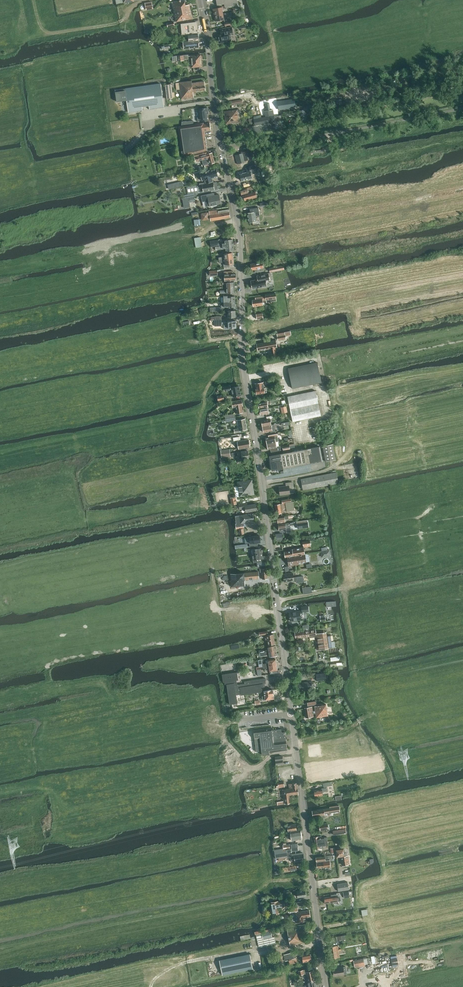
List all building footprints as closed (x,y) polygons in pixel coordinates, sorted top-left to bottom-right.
[(175,13),(190,10),(189,4),(186,5),(185,0),(181,0),(172,2),(175,13)] [(145,3),(146,10),(153,8),(152,2),(145,3)] [(118,13),(130,11),(128,3),(116,6),(118,13)] [(190,10),(175,13),(176,22),(192,18),(190,10)] [(182,34),(185,34),(198,33),(197,22),(182,24),(182,34)] [(220,43),(224,42),(232,41),(230,33),(233,32),(232,27),(220,29),(221,34),(218,35),(220,43)] [(198,40),(189,41),(183,41),(184,43),(181,43),(182,48),(184,48),(199,47),(198,40)] [(201,55),(189,56),(188,54),(172,56),(173,61),(178,60),(178,61),(184,60),(191,59),(192,68),(202,67),(201,55)] [(180,84),(177,84),(177,87),(180,86),(181,99),(194,97),(193,93),(196,93),(196,91),(205,90),(204,81),(192,83),(192,81),(179,82),(180,84)] [(115,90),(117,102),(127,100),(128,112),(143,110),(142,106),(149,105),(150,109),(164,107),(161,84),(115,90)] [(277,101),(279,110),(291,108),(296,107),(295,98),(289,99),(289,96),(281,97),(282,100),(277,101)] [(254,119),(254,123),(243,126),(243,129),(235,131),(236,137),(244,135),(244,132),(253,130),(253,133),(285,127),(284,120),(283,115),(274,116),(273,110),(271,110),(269,103),(266,104),(267,111),(264,111),(265,117),(262,118),(259,105),(256,106),(259,118),(254,119)] [(199,109),(200,117),(197,117),(198,122),(207,120),(207,116),(206,114),(208,113),(208,108),(199,109)] [(240,109),(237,110),(224,112),(226,124),(239,122),(238,113),(240,113),(240,109)] [(187,125),(178,126),(182,155),(195,154),(207,150),(204,131),(211,130),(210,123),(203,123),(194,124),(187,125)] [(208,150),(194,154),(196,161),(202,160),(204,165),(205,165),(212,163),(215,163),(212,152),(209,153),(208,150)] [(235,155),(236,160),(244,158),(244,159),(247,158),(248,160),(252,159),(251,158),(254,158),(252,150),(249,151),(249,150),(241,152),(241,153),(235,155)] [(240,174),(242,181),(252,178),(251,174),(257,172),(256,166),(246,168),(247,172),(240,174)] [(213,181),(212,178),(218,176),(216,168),(200,173),(202,180),(204,180),(205,184),(213,181)] [(197,185),(187,187),(188,194),(196,192),(198,192),(199,192),(198,187),(203,187),(203,191),(218,189),(217,182),(205,184),(204,182),(199,183),(200,185),(197,185)] [(242,195),(243,195),(245,200),(257,197),(256,191),(250,193),(250,190),(257,188),(256,185),(253,186),(240,190),(242,195)] [(213,193),(203,195),(204,198),(205,198),(205,201),(207,206),(210,206),(221,203),(219,194),(213,195),(213,193)] [(250,213),(247,213),(249,222),(257,221),(256,216),(260,215),(258,207),(250,209),(250,213)] [(218,219),(218,221),(220,221),(219,219),(230,217),(229,209),(218,211),(218,210),(209,211),(211,221),(218,219)] [(233,258),(219,260),(219,263),(224,262),(224,265),(224,268),(230,267),(229,264),(234,264),(234,263),(234,261),(233,260),(233,258)] [(255,269),(255,272),(264,270),(262,262),(251,264),(252,270),(255,269)] [(233,271),(224,272),(224,281),(229,281),(236,280),(236,273),(233,273),(233,271)] [(270,279),(268,273),(257,276),(258,279),(251,281),(253,288),(267,285),(266,280),(270,279)] [(256,299),(252,300),(253,306),(263,305),(263,300),(266,300),(276,298),(275,293),(265,294),(265,296),(262,296),(255,297),(256,299)] [(235,301),(224,302),(224,305),(221,305),(221,307),(210,308),(210,312),(221,311),(221,308),(228,308),(228,307),(235,307),(235,301)] [(258,350),(269,348),(269,350),(271,350),(272,356),(277,355),(275,347),(277,347),(276,340),(257,343),(258,350)] [(292,388),(299,387),(322,382),(317,362),(288,368),(292,388)] [(264,388),(263,382),(255,383),(256,389),(257,394),(265,392),(267,392),(266,388),(264,388)] [(230,385),(224,387),(225,391),(231,390),(231,389),(232,389),(233,397),(241,395),(239,386),(231,387),(230,388),(230,385)] [(316,390),(288,396),(293,422),(321,416),(316,390)] [(236,407),(237,413),(243,412),(242,406),(243,406),(242,400),(232,401),(233,407),(236,407)] [(261,420),(262,426),(271,425),(270,419),(272,418),(272,416),(266,417),(267,419),(261,420)] [(236,420),(238,429),(234,429),(235,433),(241,432),(240,430),(247,429),(245,418),(236,420)] [(271,425),(262,426),(264,432),(270,431),(271,432),(276,431),(274,424),(271,425)] [(267,443),(276,442),(279,441),(277,434),(268,435),(269,437),(266,437),(267,443)] [(250,447),(249,439),(238,441),(239,449),(250,447)] [(267,443),(268,449),(271,449),(271,450),(271,452),(281,450),(280,448),(280,446),(277,446),(276,443),(276,442),(267,443)] [(323,446),(326,461),(336,460),(333,444),(323,446)] [(269,455),(272,470),(322,461),(319,446),(269,455)] [(249,458),(248,451),(232,453),(232,456),(235,456),(235,457),(238,456),(242,455),(242,459),(240,459),(249,458)] [(301,479),(303,490),(339,483),(336,472),(301,479)] [(245,481),(238,482),(239,486),(239,490),(240,492),(240,494),(240,496),(247,495),(254,494),(253,487),(252,480),(245,481)] [(293,487),(292,482),(286,483),(286,486),(279,487),(280,495),(290,493),(289,488),(293,487)] [(286,509),(285,503),(290,502),(290,500),(282,501),(282,503),(275,505),(277,514),(284,513),(283,509),(286,509)] [(240,509),(245,508),(246,512),(256,510),(255,504),(248,505),(247,502),(239,504),(240,509)] [(236,523),(235,524),(236,529),(244,527),(243,522),(254,521),(253,513),(235,516),(236,523)] [(307,520),(297,521),(298,528),(308,526),(307,520)] [(289,523),(278,525),(278,526),(279,530),(286,529),(286,532),(291,531),(290,525),(294,525),(294,522),(292,522),(289,522),(289,523)] [(250,537),(250,539),(251,546),(258,545),(257,542),(260,542),(260,535),(253,536),(250,537)] [(285,557),(288,557),(305,554),(304,547),(292,549),(292,550),(284,552),(285,557)] [(253,563),(257,562),(266,561),(265,556),(263,556),(262,548),(252,549),(253,554),(252,554),(253,563)] [(288,557),(289,564),(306,562),(305,554),(288,557)] [(262,579),(268,579),(266,566),(266,561),(257,562),(258,567),(260,567),(260,572),(262,572),(262,579)] [(259,579),(258,571),(230,573),(231,587),(245,586),(245,580),(259,579)] [(285,582),(297,580),(297,582),(304,581),(303,576),(296,577),(293,577),(293,573),(283,574),(285,582)] [(300,619),(301,619),(300,613),(303,613),(302,612),(309,611),(308,606),(301,607),(302,610),(299,611),(299,610),(299,611),(290,612),(289,612),(290,621),(291,621),(291,620),(300,619)] [(303,631),(295,632),(296,638),(303,637),(311,636),(311,637),(315,636),(315,635),(316,635),(317,637),(319,650),(328,648),(332,648),(331,635),(327,636),(316,633),(316,629),(309,630),(309,625),(304,625),(305,631),(303,631)] [(275,644),(274,634),(265,635),(266,640),(267,640),(268,645),(275,644)] [(262,664),(263,666),(276,664),(276,662),(277,661),(276,660),(276,659),(275,658),(268,659),(268,663),(262,664)] [(238,703),(236,695),(241,694),(241,695),(264,691),(264,690),(263,684),(266,683),(265,678),(244,681),(245,683),(237,685),(237,680),(239,680),(237,672),(222,675),(223,682),(225,682),(225,684),(227,684),(230,704),(238,703)] [(299,683),(300,690),(313,689),(312,681),(299,683)] [(271,700),(271,699),(274,698),(273,689),(264,690),(264,691),(265,696),(263,697),(263,700),(268,699),(269,700),(271,700)] [(305,707),(307,717),(314,716),(313,714),(316,713),(317,717),(328,715),(326,704),(315,706),(315,710),(313,711),(312,706),(305,707)] [(259,753),(262,752),(262,755),(270,754),(269,751),(287,749),(285,732),(282,732),(281,729),(275,729),(276,730),(272,731),(272,728),(254,730),(253,730),(256,751),(259,751),(259,753)] [(288,788),(283,789),(284,797),(282,798),(283,799),(284,799),(284,801),(280,801),(281,804),(290,803),(289,795),(298,794),(298,793),(297,782),(289,783),(289,786),(288,787),(288,788)] [(315,795),(315,796),(323,795),(322,792),(327,791),(327,787),(322,788),(322,789),(314,790),(315,793),(314,793),(315,795)] [(327,808),(324,808),(324,814),(340,811),(339,804),(326,806),(327,808)] [(324,814),(324,808),(312,810),(313,816),(321,815),(321,818),(325,818),(324,814)] [(290,831),(292,840),(302,839),(300,830),(290,831)] [(285,858),(290,857),(290,854),(290,852),(292,852),(292,851),(299,850),(298,843),(290,844),(283,845),(283,848),(274,850),(276,858),(285,857),(285,858)] [(341,856),(342,865),(349,864),(348,855),(345,855),(344,848),(336,849),(337,857),(341,856)] [(290,854),(290,857),(291,858),(291,861),(304,859),(304,853),(303,852),(290,854)] [(337,883),(338,891),(349,889),(348,882),(337,883)] [(324,898),(325,903),(338,901),(337,894),(331,895),(331,896),(324,898)] [(269,906),(272,906),(274,913),(279,912),(277,895),(269,897),(270,901),(269,902),(269,906)] [(298,907),(290,908),(291,912),(295,911),(295,912),(294,912),(296,922),(298,922),(302,921),(306,920),(305,917),(310,916),(309,910),(297,912),(297,911),(298,910),(298,907)] [(293,925),(280,928),(280,931),(284,931),(283,930),(287,929),(290,945),(303,943),(302,936),(303,936),(303,933),(312,931),(311,926),(300,928),(300,927),(294,928),(293,925)] [(260,940),(261,946),(269,945),(276,943),(274,936),(272,937),(271,931),(262,933),(259,934),(260,940)] [(330,946),(332,959),(340,957),(339,951),(341,950),(340,949),(339,949),(338,945),(330,946)] [(289,960),(296,957),(294,951),(287,954),(285,954),(286,957),(288,957),(289,960)] [(220,960),(223,975),(253,968),(250,954),(220,960)] [(369,957),(358,959),(360,966),(365,965),(365,964),(370,963),(369,957)] [(333,968),(334,976),(344,974),(343,967),(333,968)] [(306,978),(307,977),(308,981),(315,979),(313,970),(311,971),(310,968),(298,970),(299,975),(306,973),(307,975),(305,975),(306,978)]
